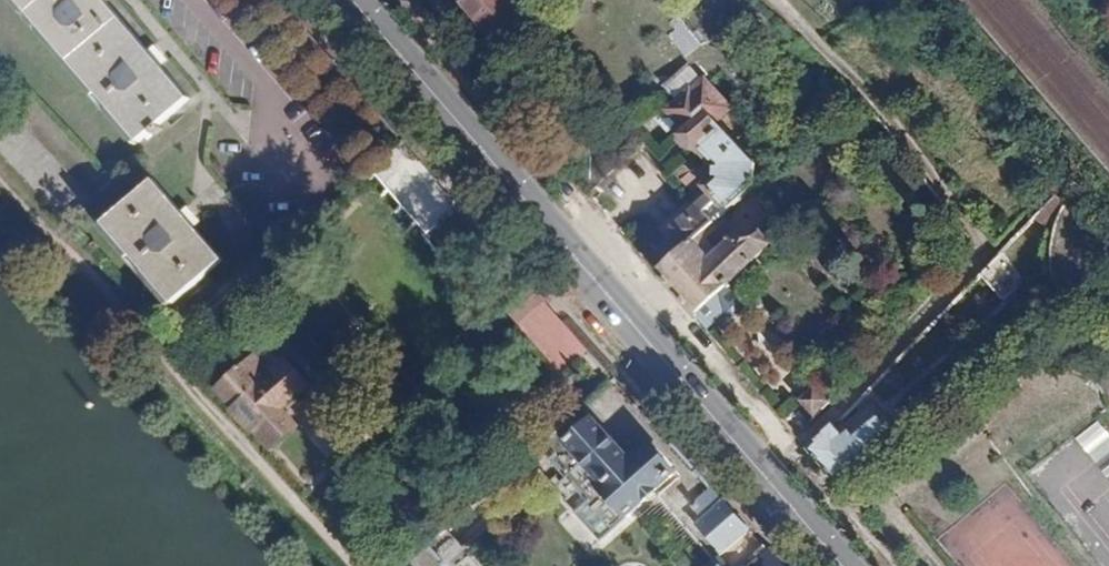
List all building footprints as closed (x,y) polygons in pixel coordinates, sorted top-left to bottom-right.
[(63,56),(136,139),(187,97),(103,0),(15,0),(63,56)] [(498,39),(527,12),(518,0),(464,0),(498,39)] [(683,246),(722,209),(757,177),(754,155),(715,113),(726,102),(700,74),(669,104),(683,118),(677,125),(698,147),(701,144),(718,161),(719,174),(664,225),(683,246)] [(143,174),(95,215),(167,298),(215,258),(143,174)] [(656,270),(694,315),(772,242),(760,229),(735,233),(719,249),(706,236),(728,216),(722,209),(683,246),(656,270)] [(1022,275),(1000,250),(989,261),(1011,286),(1022,275)] [(543,299),(532,286),(511,306),(521,318),(543,299)] [(272,342),(223,384),(239,402),(233,408),(256,434),(265,426),(280,446),(309,421),(292,400),(310,384),(272,342)] [(1047,358),(1030,361),(1036,390),(1046,388),(1058,388),(1071,390),(1083,396),(1093,371),(1085,366),(1073,361),(1047,358)] [(802,399),(818,415),(832,400),(816,384),(802,399)] [(894,428),(906,418),(892,402),(881,411),(894,428)] [(842,428),(835,421),(809,446),(834,476),(894,428),(881,411),(855,431),(849,423),(842,428)] [(595,423),(559,456),(596,495),(602,489),(627,518),(674,474),(650,446),(630,464),(595,423)] [(682,523),(722,559),(750,528),(710,493),(682,523)] [(403,565),(424,565),(433,558),(424,547),(403,565)] [(769,554),(756,565),(780,565),(769,554)]
